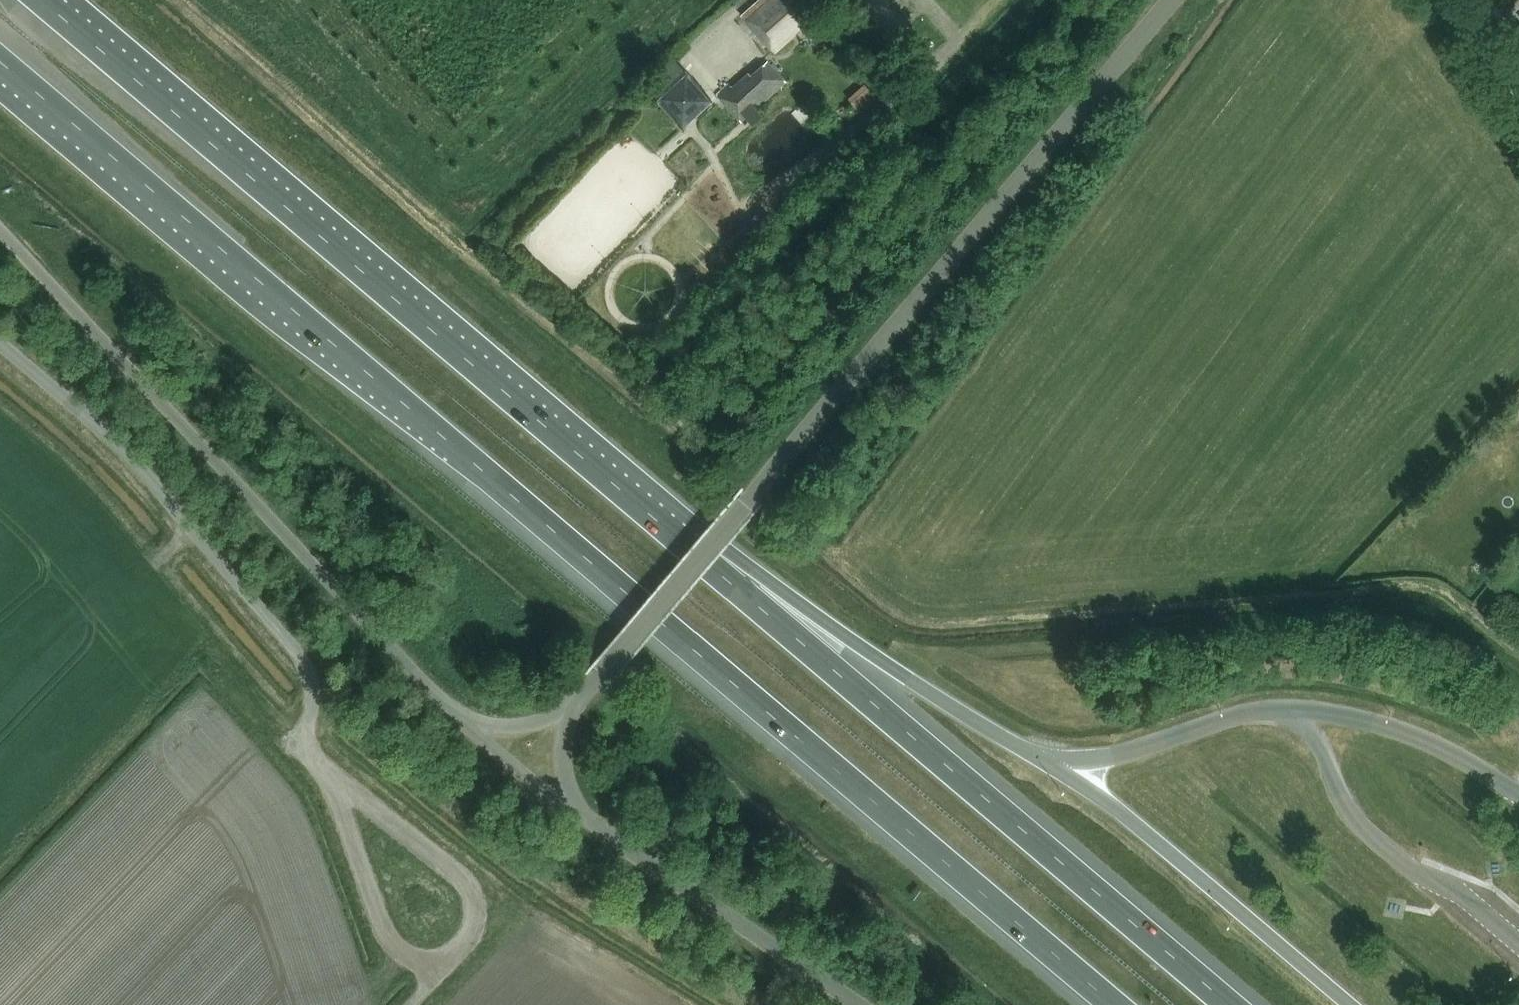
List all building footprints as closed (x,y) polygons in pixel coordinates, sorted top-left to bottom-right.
[(742,15),(774,50),(811,17),(801,5),(805,0),(759,0),(742,15)] [(826,46),(837,47),(838,39),(827,38),(826,46)] [(672,59),(641,87),(652,99),(683,71),(672,59)] [(739,119),(786,78),(769,60),(752,75),(748,71),(732,86),(729,82),(716,93),(739,119)] [(846,96),(859,110),(876,95),(863,81),(846,96)]
